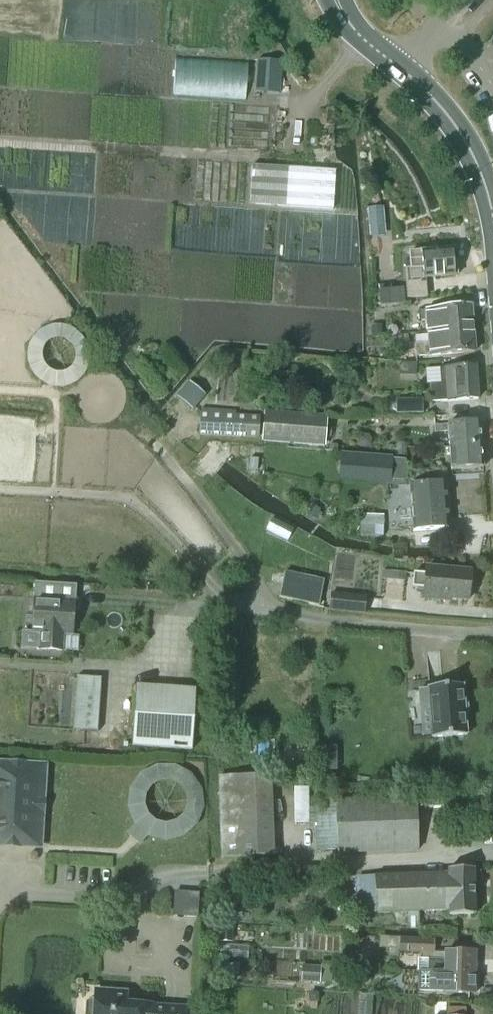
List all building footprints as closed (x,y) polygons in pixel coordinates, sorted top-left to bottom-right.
[(256,94),(279,96),(281,64),(258,63),(256,94)] [(335,172),(253,166),(250,205),(333,211),(335,172)] [(382,208),(367,209),(368,225),(384,224),(382,208)] [(403,270),(406,300),(427,298),(425,279),(457,276),(456,262),(453,262),(452,250),(408,254),(409,269),(403,270)] [(403,289),(379,292),(381,307),(404,304),(403,289)] [(425,311),(418,312),(419,322),(425,321),(427,334),(473,329),(471,307),(425,311)] [(381,326),(372,327),(373,338),(382,337),(381,326)] [(415,349),(400,351),(401,362),(417,363),(416,358),(429,357),(475,352),(473,329),(427,334),(427,336),(428,344),(416,346),(415,346),(415,349)] [(430,385),(431,402),(477,399),(475,366),(425,370),(426,385),(430,385)] [(203,395),(189,382),(178,394),(192,407),(203,395)] [(423,401),(396,401),(396,410),(396,415),(423,414),(423,411),(423,401)] [(261,442),(325,447),(328,416),(264,411),(261,442)] [(199,436),(259,439),(260,418),(200,414),(199,436)] [(480,422),(435,426),(435,433),(447,432),(448,445),(481,443),(480,423),(480,422)] [(448,445),(450,471),(451,471),(484,468),(481,443),(448,445)] [(342,456),(340,477),(391,481),(391,479),(406,480),(404,460),(342,456)] [(249,461),(248,472),(258,473),(259,462),(249,461)] [(443,469),(432,470),(432,477),(444,477),(443,469)] [(410,486),(412,509),(413,532),(448,529),(444,483),(410,486)] [(310,511),(306,517),(314,522),(318,516),(310,511)] [(384,516),(361,515),(360,537),(383,538),(384,516)] [(443,599),(468,601),(470,572),(425,568),(425,575),(413,574),(412,588),(424,589),(423,599),(443,601),(443,599)] [(406,573),(382,571),(381,580),(405,582),(406,573)] [(324,580),(283,572),(278,599),(319,607),(324,580)] [(35,600),(32,633),(41,634),(39,651),(62,652),(63,635),(72,636),(74,608),(75,586),(36,584),(35,600)] [(330,595),(329,609),(364,613),(366,598),(330,595)] [(98,732),(101,679),(77,677),(73,731),(98,732)] [(428,690),(419,691),(420,711),(430,711),(432,738),(467,736),(463,685),(428,688),(428,690)] [(132,747),(192,750),(196,691),(136,687),(132,747)] [(336,759),(320,759),(320,771),(336,771),(336,759)] [(3,843),(3,844),(22,846),(22,844),(38,845),(43,770),(27,768),(27,767),(8,766),(8,767),(0,767),(0,843),(3,843)] [(222,859),(274,857),(271,776),(219,778),(222,859)] [(336,802),(336,803),(313,805),(315,851),(337,850),(337,854),(418,851),(416,799),(336,802)] [(447,875),(373,877),(375,914),(394,914),(394,922),(408,921),(408,929),(419,929),(419,912),(449,912),(449,916),(475,916),(474,869),(447,870),(447,875)] [(220,943),(232,943),(232,929),(220,929),(220,943)] [(400,937),(399,953),(435,955),(435,940),(400,937)] [(419,972),(429,973),(476,973),(476,952),(446,952),(445,960),(418,959),(417,971),(419,971),(419,972)] [(300,983),(304,983),(320,984),(321,966),(304,966),(301,966),(300,983)] [(418,992),(445,993),(445,994),(475,995),(476,973),(429,973),(418,972),(418,992)] [(155,1011),(156,1006),(127,1004),(128,994),(96,991),(96,1001),(92,1000),(88,1004),(87,1013),(189,1013),(189,1012),(163,1010),(163,1012),(155,1011)]
